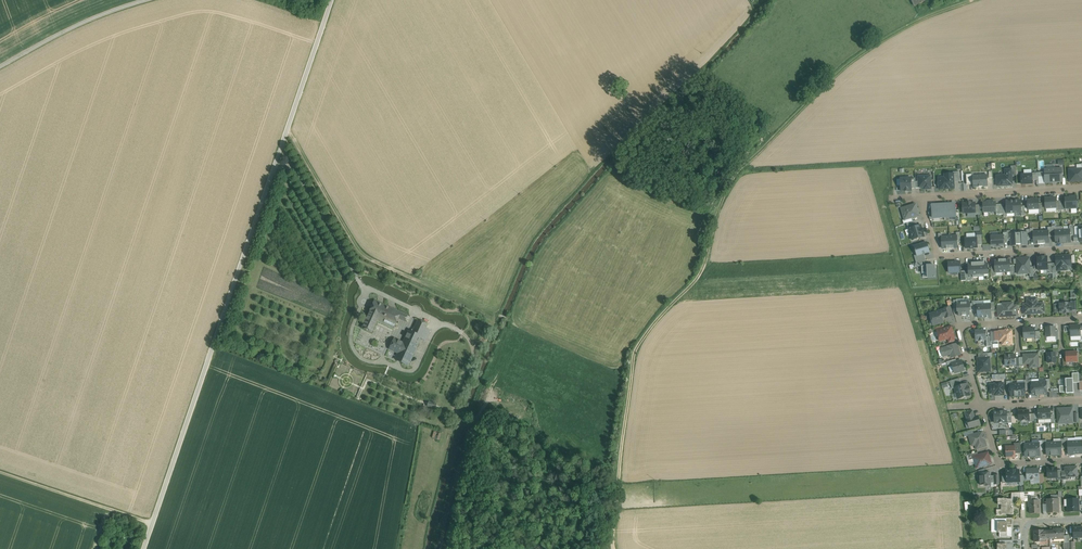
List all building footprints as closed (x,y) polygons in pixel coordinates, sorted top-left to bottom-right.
[(1062,168),(1047,169),(1047,172),(1045,172),(1045,176),(1045,183),(1063,182),(1062,168)] [(1069,169),(1070,181),(1081,180),(1081,169),(1069,169)] [(997,176),(997,186),(1012,185),(1012,176),(1011,170),(1005,170),(1006,175),(997,176)] [(939,186),(939,189),(955,188),(954,182),(954,173),(953,173),(945,174),(945,178),(939,178),(939,182),(938,182),(938,183),(938,185),(939,186)] [(1032,174),(1021,174),(1022,184),(1033,184),(1032,181),(1032,174)] [(973,176),(973,184),(974,187),(988,186),(988,175),(973,176)] [(927,176),(918,176),(919,181),(919,187),(926,187),(926,189),(931,189),(930,177),(927,177),(927,176)] [(901,178),(901,190),(905,190),(905,191),(908,191),(908,190),(912,190),(912,188),(911,179),(911,178),(901,178)] [(1065,200),(1066,207),(1070,207),(1070,208),(1071,208),(1077,208),(1078,208),(1077,196),(1069,197),(1069,198),(1065,198),(1065,200)] [(1056,197),(1045,198),(1046,208),(1056,208),(1056,201),(1056,197)] [(1014,201),(1014,213),(1021,213),(1022,213),(1021,206),(1021,200),(1020,199),(1018,199),(1017,200),(1014,201)] [(1039,209),(1039,203),(1039,199),(1035,199),(1031,199),(1031,200),(1028,200),(1028,210),(1039,209)] [(1014,213),(1014,201),(1010,201),(1009,200),(1007,200),(1006,201),(1007,207),(1007,214),(1007,213),(1014,213)] [(984,212),(996,211),(996,205),(996,202),(992,202),(992,201),(987,201),(987,203),(983,203),(984,212)] [(967,203),(963,203),(963,213),(975,212),(976,212),(975,205),(975,203),(971,203),(971,202),(967,203)] [(954,203),(944,204),(944,217),(948,217),(949,218),(956,217),(955,207),(954,207),(954,203)] [(902,208),(905,220),(912,218),(919,216),(916,204),(902,208)] [(944,204),(933,204),(934,208),(933,209),(933,219),(940,218),(940,217),(944,217),(944,204)] [(916,220),(913,221),(907,223),(908,229),(909,229),(909,228),(918,226),(916,220)] [(909,229),(912,240),(924,236),(923,233),(924,233),(923,228),(922,229),(921,225),(918,226),(909,228),(909,229)] [(1062,230),(1063,243),(1071,242),(1070,236),(1070,229),(1062,230)] [(1063,243),(1062,230),(1055,230),(1055,236),(1056,243),(1063,243)] [(1038,244),(1041,244),(1041,231),(1033,232),(1034,238),(1034,243),(1038,243),(1038,244)] [(1048,231),(1041,231),(1041,244),(1045,244),(1045,243),(1049,242),(1049,237),(1048,231)] [(1019,233),(1019,244),(1022,244),(1022,245),(1027,245),(1027,239),(1027,232),(1019,233)] [(1019,244),(1019,233),(1011,233),(1011,240),(1011,246),(1016,245),(1016,244),(1019,244)] [(947,249),(950,249),(949,236),(942,237),(942,243),(943,248),(947,248),(947,249)] [(957,236),(949,236),(950,249),(954,248),(958,248),(957,242),(957,236)] [(1003,236),(991,236),(992,245),(995,245),(995,246),(1000,246),(1000,245),(1004,245),(1004,242),(1003,236)] [(977,238),(965,238),(966,248),(978,248),(977,245),(977,238)] [(927,242),(914,246),(917,255),(924,253),(930,252),(927,242)] [(924,253),(917,255),(914,256),(917,263),(925,260),(926,260),(924,253)] [(1057,271),(1058,271),(1064,270),(1064,265),(1072,265),(1072,263),(1071,256),(1071,255),(1056,256),(1056,263),(1057,271)] [(1047,257),(1037,257),(1038,262),(1038,269),(1038,270),(1048,269),(1048,264),(1047,257)] [(1029,258),(1017,258),(1017,259),(1017,264),(1018,274),(1023,273),(1030,273),(1030,272),(1030,267),(1029,258)] [(996,272),(1003,272),(1002,259),(999,259),(999,260),(995,260),(995,266),(995,272),(996,272)] [(1006,259),(1002,259),(1003,272),(1010,272),(1011,271),(1010,265),(1010,259),(1006,260),(1006,259)] [(961,262),(948,262),(949,273),(961,272),(961,271),(961,262)] [(972,264),(969,264),(969,271),(969,277),(971,277),(986,277),(988,276),(988,269),(988,263),(985,263),(984,262),(971,263),(972,264)] [(1044,303),(1034,303),(1034,298),(1027,299),(1028,304),(1028,314),(1045,313),(1044,303)] [(401,312),(374,300),(362,328),(372,333),(377,322),(394,329),(398,319),(401,312)] [(1013,303),(1007,303),(1007,305),(1006,306),(998,307),(998,317),(1014,316),(1013,306),(1013,303)] [(1068,303),(1064,303),(1064,304),(1060,304),(1060,313),(1064,312),(1064,313),(1068,313),(1068,312),(1072,312),(1072,310),(1072,303),(1071,303),(1068,303)] [(949,307),(943,309),(944,310),(945,316),(946,318),(952,316),(949,307)] [(944,310),(932,313),(933,318),(933,319),(932,320),(931,322),(931,324),(933,325),(943,322),(942,317),(945,316),(944,310)] [(408,315),(401,312),(398,319),(405,322),(408,315)] [(418,320),(412,333),(421,337),(427,324),(418,320)] [(1080,325),(1070,326),(1071,336),(1081,335),(1080,330),(1080,325)] [(952,326),(937,331),(940,341),(948,339),(954,337),(955,337),(952,326)] [(1055,327),(1046,327),(1047,337),(1056,336),(1055,330),(1055,327)] [(1035,328),(1023,328),(1024,338),(1035,337),(1035,328)] [(986,330),(975,331),(976,339),(979,339),(979,341),(983,340),(983,339),(986,339),(986,337),(986,330)] [(1012,330),(999,331),(1000,341),(1002,341),(1002,345),(1013,344),(1012,330)] [(399,353),(396,359),(408,365),(421,337),(412,333),(409,331),(403,343),(399,353)] [(403,343),(394,339),(389,348),(399,353),(403,343)] [(957,344),(948,346),(949,347),(941,349),(943,356),(951,354),(951,357),(960,354),(957,344)] [(1077,351),(1066,352),(1066,356),(1066,362),(1078,361),(1077,351)] [(1023,357),(1024,364),(1033,364),(1033,367),(1039,367),(1039,353),(1023,354),(1023,357)] [(1055,353),(1047,353),(1048,362),(1056,362),(1055,353)] [(1015,355),(1005,355),(1005,365),(1015,365),(1015,364),(1015,358),(1015,355)] [(978,358),(979,372),(989,371),(989,364),(990,364),(990,357),(989,357),(979,358),(978,358)] [(957,362),(952,363),(955,373),(964,370),(962,361),(957,362)] [(960,378),(950,381),(952,388),(955,387),(962,385),(960,378)] [(1064,386),(1060,386),(1060,393),(1066,392),(1066,393),(1074,393),(1073,383),(1073,378),(1064,379),(1064,386)] [(1046,381),(1039,382),(1040,395),(1047,394),(1047,389),(1046,381)] [(1032,382),(1032,389),(1032,395),(1040,395),(1039,382),(1032,382)] [(962,385),(955,387),(956,391),(957,395),(958,395),(959,396),(960,397),(960,398),(971,395),(970,391),(971,391),(969,387),(968,387),(967,383),(962,385)] [(1003,383),(994,384),(995,384),(992,384),(990,387),(990,393),(995,393),(995,394),(999,394),(999,395),(1004,394),(1003,383)] [(1010,384),(1010,390),(1011,396),(1018,396),(1017,383),(1010,384)] [(1024,383),(1017,383),(1018,396),(1025,395),(1025,390),(1025,383),(1024,383)] [(1072,408),(1058,408),(1058,424),(1073,423),(1072,408)] [(1050,409),(1038,409),(1038,419),(1051,418),(1050,409)] [(1029,410),(1018,411),(1019,420),(1022,420),(1022,422),(1027,421),(1027,420),(1030,420),(1029,414),(1029,410)] [(1007,411),(994,412),(994,415),(993,415),(993,419),(995,419),(995,423),(1007,422),(1007,413),(1007,411)] [(974,417),(967,419),(970,427),(980,424),(978,416),(974,417)] [(431,437),(439,439),(441,433),(434,431),(431,437)] [(974,434),(969,436),(971,443),(974,442),(977,449),(987,446),(982,432),(974,434)] [(1068,441),(1068,447),(1068,454),(1076,454),(1075,441),(1068,441)] [(1047,442),(1046,443),(1047,450),(1047,455),(1054,455),(1054,442),(1047,442)] [(1061,442),(1054,442),(1054,455),(1062,454),(1061,449),(1061,442)] [(1025,444),(1025,451),(1025,456),(1033,456),(1032,443),(1025,444)] [(1039,443),(1032,443),(1033,456),(1040,456),(1040,450),(1039,443)] [(1015,446),(1006,447),(1006,450),(1005,450),(1005,454),(1006,454),(1006,457),(1015,457),(1015,446)] [(979,455),(974,457),(975,458),(977,467),(991,463),(990,459),(989,454),(988,454),(988,453),(979,455)] [(1077,467),(1065,467),(1065,471),(1066,477),(1078,476),(1077,467)] [(1057,468),(1047,468),(1048,478),(1057,477),(1058,477),(1057,470),(1057,468)] [(1039,469),(1027,469),(1027,479),(1039,479),(1039,474),(1039,469)] [(1020,470),(1006,470),(1007,476),(1007,482),(1020,482),(1020,475),(1020,470)] [(990,472),(985,472),(985,473),(980,474),(980,485),(986,485),(986,486),(991,486),(991,483),(994,482),(994,476),(992,476),(990,475),(990,474),(990,472)] [(1039,500),(1035,500),(1034,497),(1029,497),(1029,507),(1030,507),(1030,513),(1040,513),(1039,500)] [(1011,499),(1007,499),(998,499),(998,505),(1001,505),(1001,514),(1011,514),(1011,504),(1012,504),(1012,500),(1012,499),(1011,499)] [(1059,499),(1047,499),(1047,505),(1048,513),(1059,512),(1059,499)] [(1078,499),(1067,499),(1068,512),(1079,511),(1079,506),(1078,506),(1078,499)] [(1006,522),(998,522),(997,532),(999,532),(1000,532),(1000,537),(1012,537),(1012,525),(1006,525),(1006,522)] [(1078,527),(1078,528),(1073,528),(1074,538),(1081,537),(1081,527),(1078,527)] [(1064,529),(1053,529),(1053,531),(1049,531),(1049,539),(1064,538),(1064,529)] [(1044,530),(1034,530),(1035,542),(1045,541),(1045,539),(1049,539),(1049,531),(1044,531),(1044,530)]
